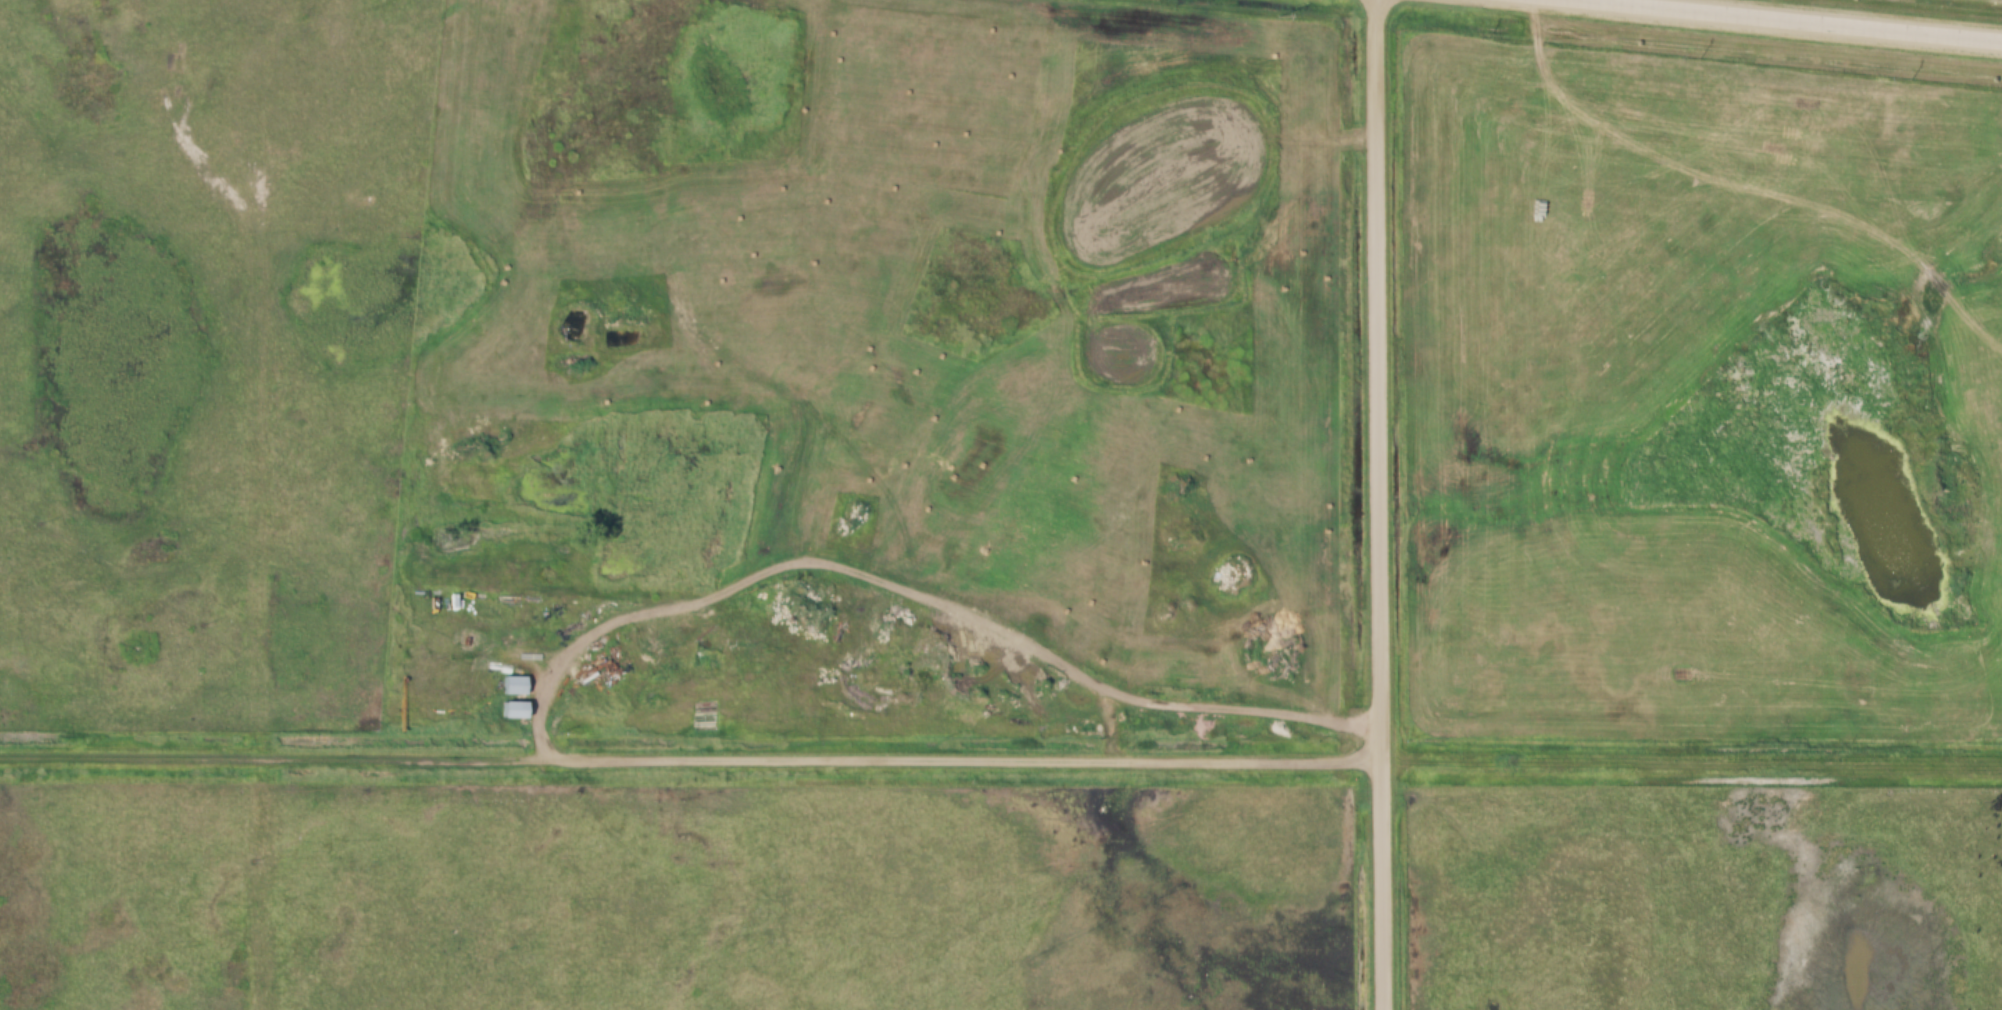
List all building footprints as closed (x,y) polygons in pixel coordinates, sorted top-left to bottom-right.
[(453,41),(466,39),(465,30),(452,31),(453,41)] [(524,696),(525,678),(502,677),(502,696),(524,696)] [(524,720),(524,703),(500,703),(500,720),(524,720)]
